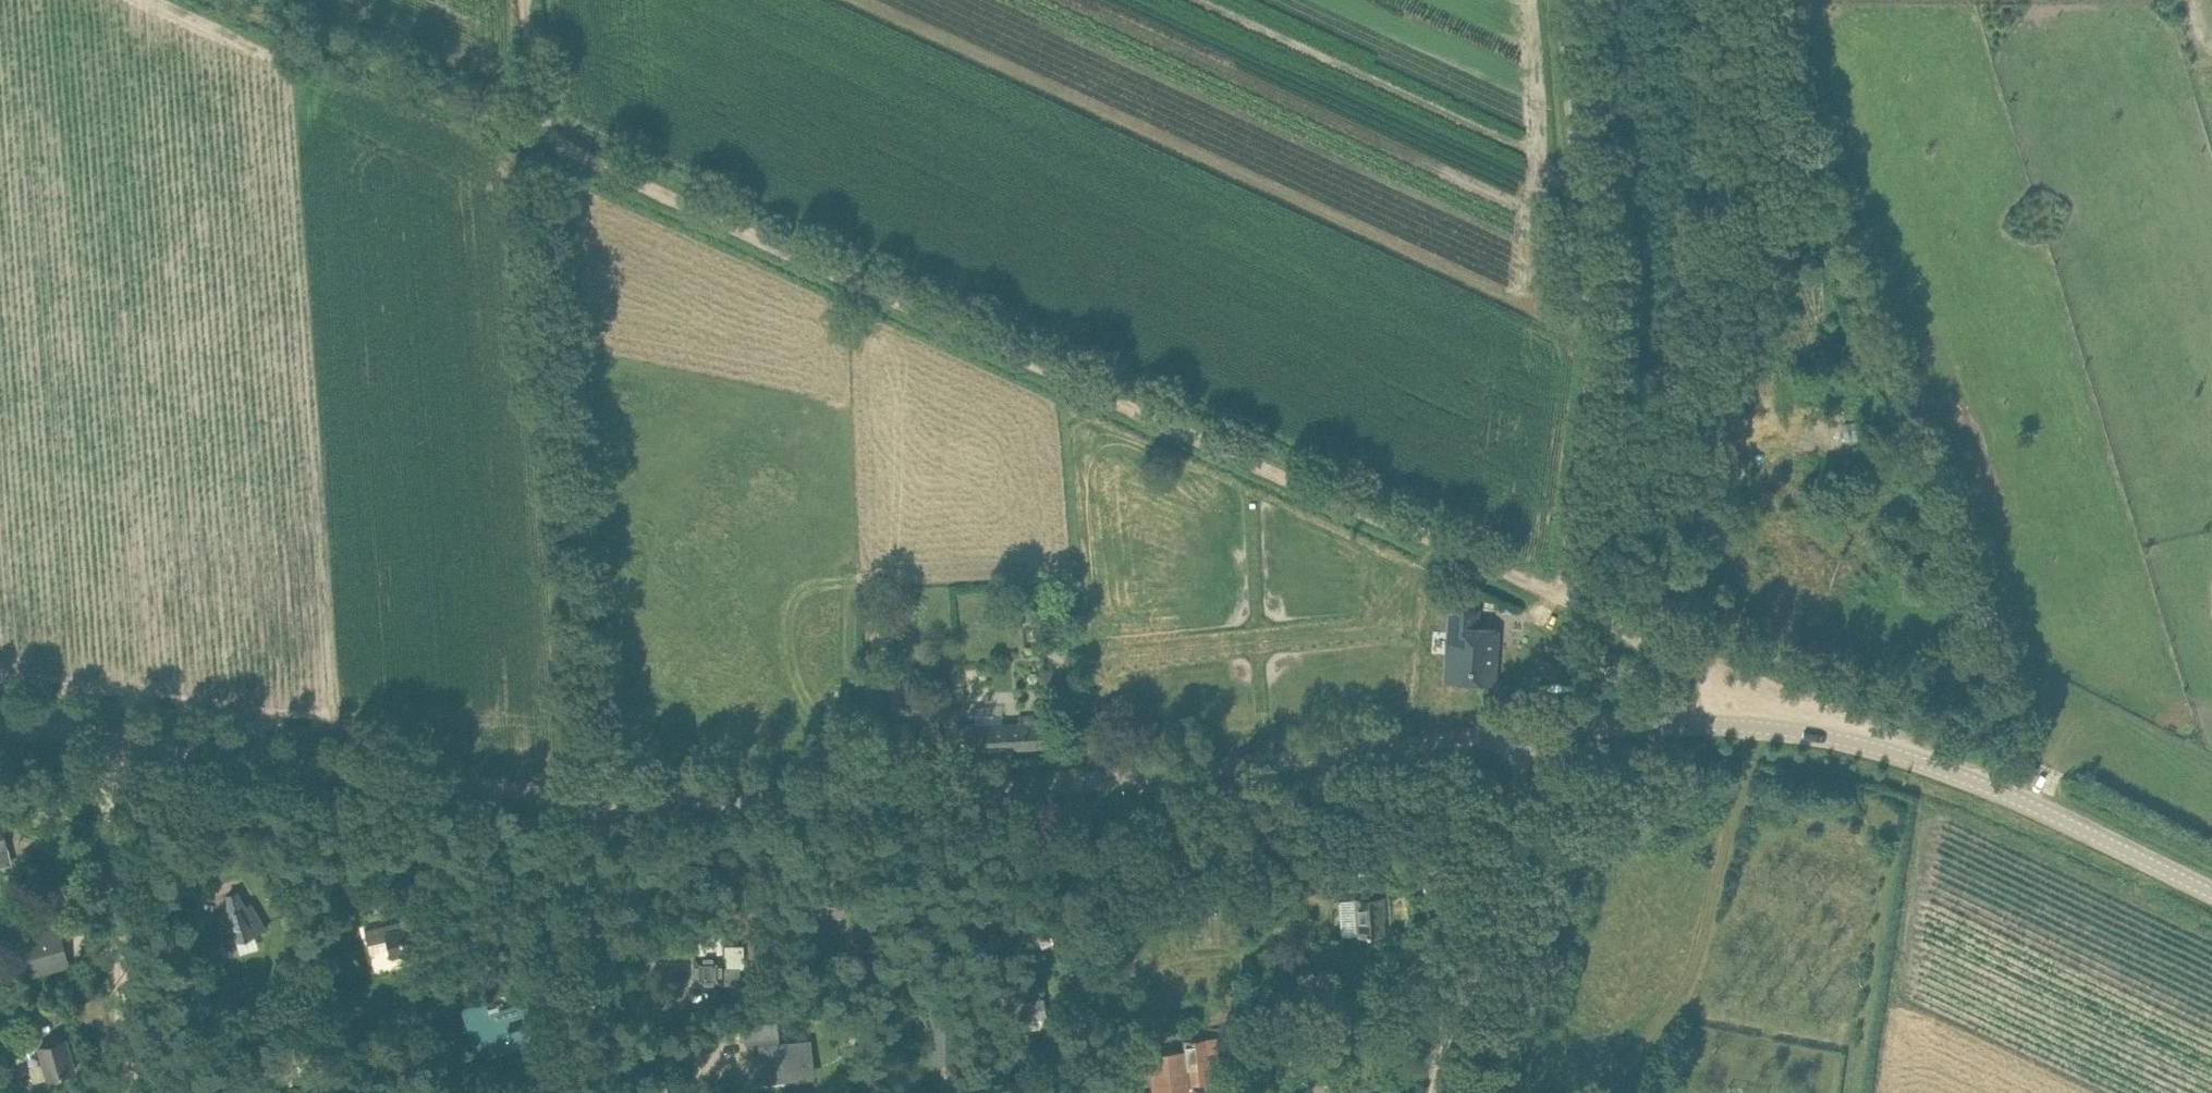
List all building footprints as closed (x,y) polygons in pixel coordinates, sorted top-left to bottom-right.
[(1446,679),(1493,682),(1495,660),(1496,629),(1475,628),(1477,609),(1450,608),(1448,657),(1446,679)] [(959,726),(960,751),(1049,746),(1048,721),(1035,722),(1035,715),(1019,716),(1019,723),(959,726)] [(1358,877),(1359,886),(1371,885),(1370,876),(1358,877)] [(227,910),(221,910),(223,940),(235,937),(238,948),(256,942),(252,931),(266,927),(251,900),(245,904),(237,889),(227,892),(227,910)] [(1371,934),(1383,934),(1381,897),(1357,898),(1359,935),(1367,934),(1367,936),(1371,935),(1371,934)] [(386,939),(390,958),(411,953),(407,934),(416,932),(413,916),(363,927),(367,943),(386,939)] [(16,935),(29,976),(72,963),(60,922),(16,935)] [(692,953),(692,983),(738,982),(737,968),(721,969),(721,952),(692,953)] [(988,987),(993,1012),(1014,1009),(1016,1020),(1046,1015),(1043,998),(1027,1001),(1024,981),(988,987)] [(19,1022),(41,1025),(43,1005),(21,1002),(19,1022)] [(505,1009),(490,1015),(486,1003),(463,1011),(476,1052),(488,1049),(490,1055),(532,1041),(522,1008),(527,1007),(525,1003),(505,1009)] [(776,1043),(774,1024),(766,1025),(767,1044),(750,1045),(752,1068),(809,1063),(807,1040),(776,1043)] [(1186,1049),(1148,1053),(1152,1092),(1196,1092),(1196,1090),(1185,1091),(1184,1080),(1190,1080),(1190,1083),(1210,1081),(1206,1038),(1185,1040),(1186,1049)] [(67,1039),(40,1047),(49,1077),(76,1069),(67,1039)] [(15,1070),(1,1074),(5,1085),(18,1081),(15,1070)] [(943,1081),(943,1092),(956,1092),(956,1081),(943,1081)]
